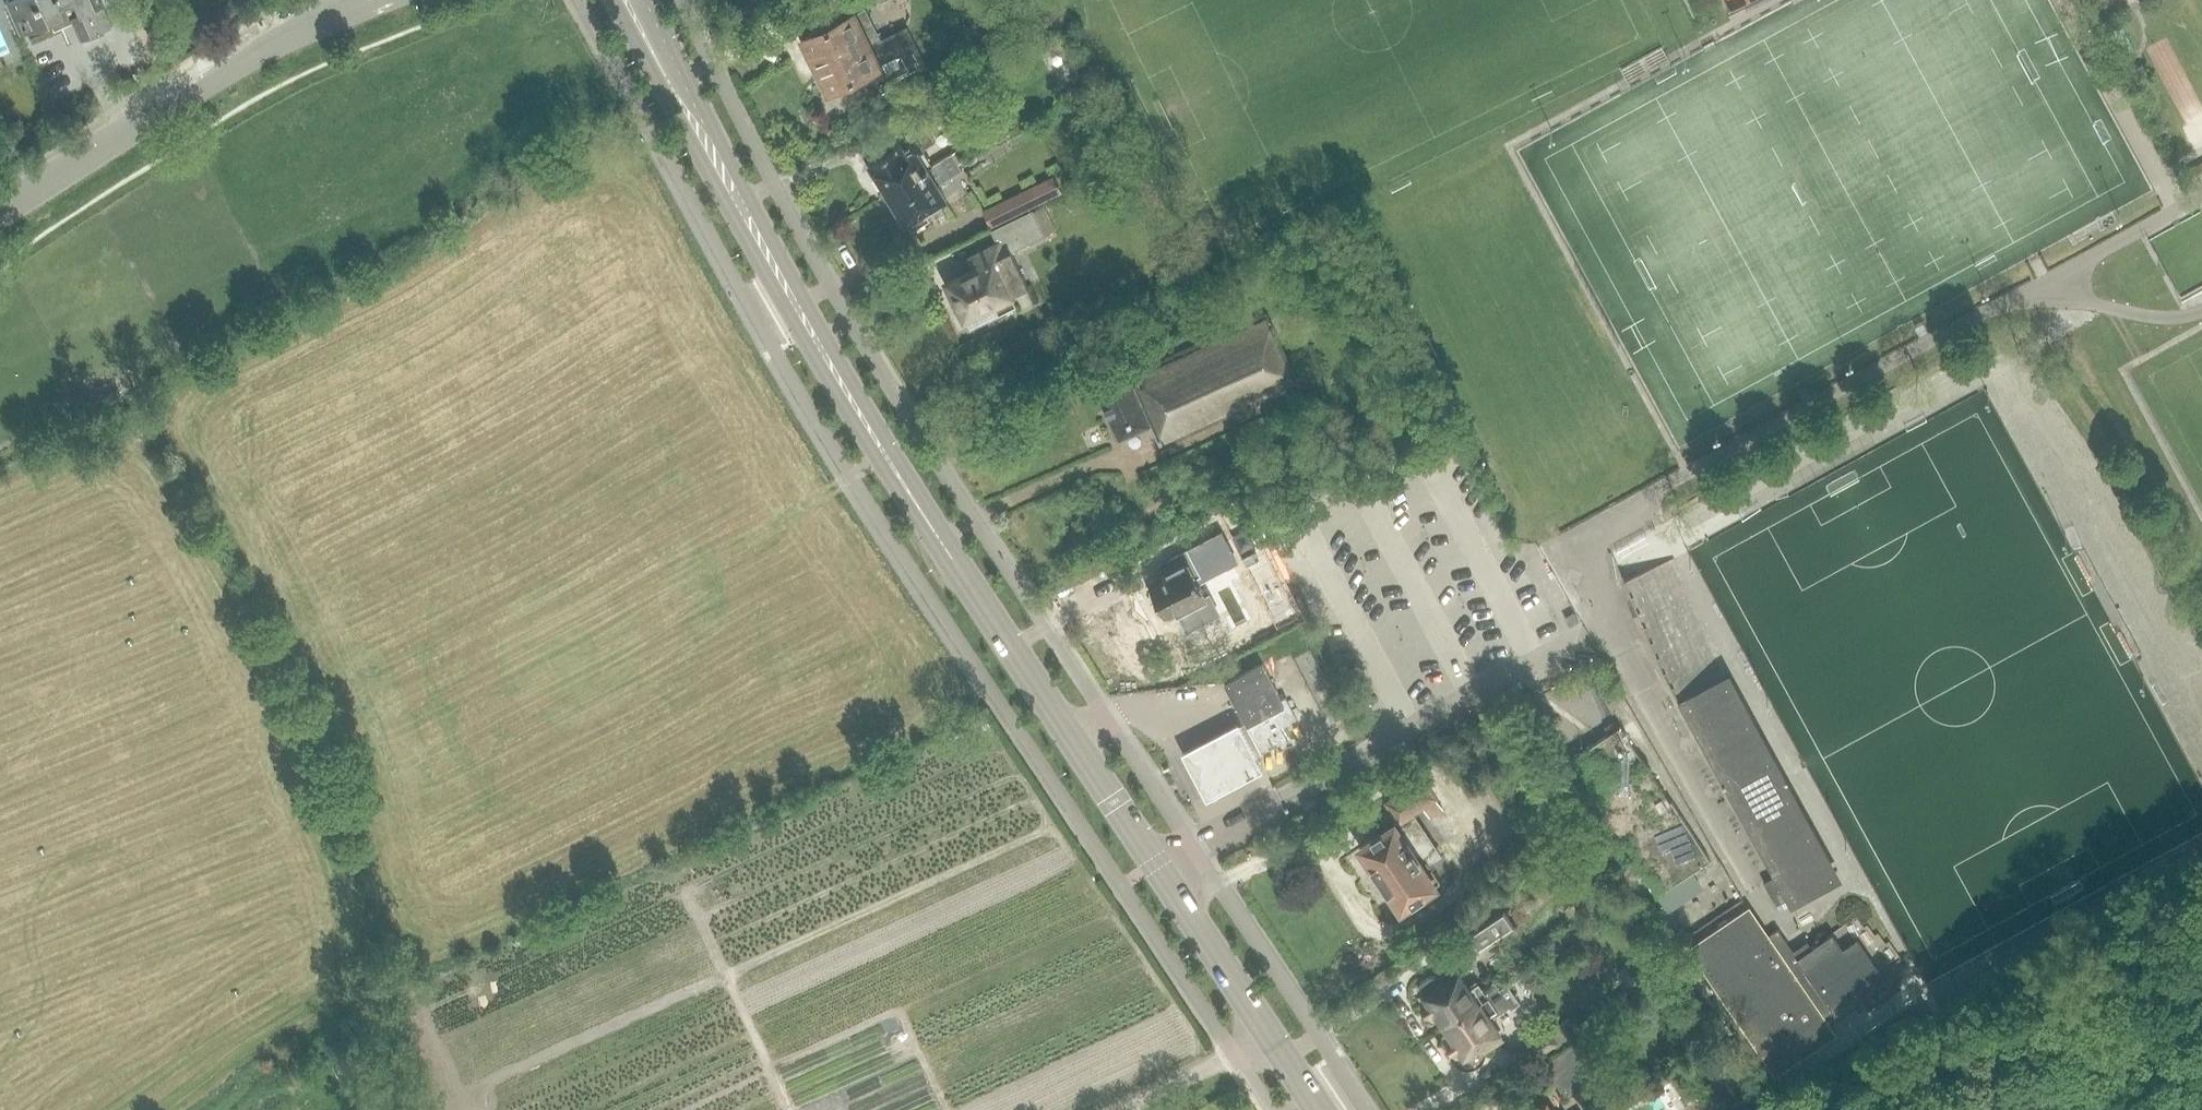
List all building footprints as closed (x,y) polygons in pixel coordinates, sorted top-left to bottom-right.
[(101,30),(111,25),(100,0),(7,0),(6,0),(21,34),(50,21),(54,31),(74,22),(81,39),(101,30)] [(803,37),(804,38),(805,37),(829,87),(828,87),(828,88),(856,75),(859,81),(869,76),(880,99),(930,74),(907,26),(880,39),(864,6),(853,12),(848,0),(823,0),(805,9),(815,31),(803,37)] [(881,189),(883,187),(887,194),(896,189),(894,185),(925,167),(916,152),(935,141),(921,117),(885,138),(892,151),(874,161),(871,160),(868,163),(867,166),(881,189)] [(1122,146),(1117,148),(1124,161),(1129,159),(1122,146)] [(962,170),(951,152),(925,167),(894,185),(896,189),(887,194),(905,225),(906,224),(910,231),(930,219),(926,213),(946,201),(936,185),(962,170)] [(1034,185),(986,207),(995,225),(1042,203),(1034,185)] [(1016,306),(1010,296),(1026,288),(1008,251),(1045,233),(1034,210),(992,231),(999,246),(969,260),(974,270),(947,284),(964,318),(994,304),(999,314),(1016,306)] [(1140,372),(1137,365),(1093,385),(1118,441),(1149,427),(1152,428),(1161,449),(1300,385),(1268,313),(1140,372)] [(1233,531),(1250,522),(1238,501),(1222,509),(1233,531)] [(1240,528),(1229,534),(1231,537),(1234,543),(1244,563),(1252,560),(1256,558),(1240,528)] [(1173,571),(1147,584),(1166,619),(1178,613),(1184,625),(1217,608),(1210,595),(1206,597),(1198,583),(1237,562),(1221,532),(1167,560),(1173,571)] [(1711,646),(1675,558),(1624,581),(1664,673),(1732,798),(1774,875),(1763,882),(1776,904),(1787,897),(1791,905),(1836,877),(1711,646)] [(1289,599),(1268,610),(1278,629),(1299,618),(1289,599)] [(1574,613),(1566,618),(1571,625),(1579,621),(1574,613)] [(1271,682),(1262,664),(1225,683),(1233,698),(1240,711),(1262,754),(1288,740),(1281,726),(1297,718),(1287,697),(1281,700),(1271,682)] [(1262,754),(1240,711),(1218,723),(1193,736),(1176,744),(1202,793),(1220,783),(1245,770),(1265,760),(1262,754)] [(1618,730),(1560,769),(1622,863),(1631,859),(1655,892),(1707,859),(1618,730)] [(1401,822),(1361,848),(1377,871),(1374,876),(1380,886),(1386,886),(1401,908),(1442,881),(1429,863),(1441,855),(1415,816),(1419,813),(1417,809),(1423,805),(1430,816),(1443,807),(1424,778),(1387,802),(1401,822)] [(1500,905),(1455,936),(1472,960),(1517,930),(1500,905)] [(1873,994),(1832,934),(1797,957),(1778,929),(1758,943),(1738,913),(1689,946),(1778,1076),(1837,1036),(1828,1024),(1873,994)] [(1437,1014),(1444,1026),(1498,989),(1493,982),(1483,989),(1479,983),(1468,990),(1455,971),(1439,981),(1438,978),(1433,976),(1429,976),(1422,981),(1419,985),(1420,989),(1426,999),(1424,1004),(1431,1014),(1437,1014)] [(1508,1005),(1511,1008),(1519,1003),(1506,984),(1498,989),(1444,1026),(1451,1036),(1449,1042),(1455,1052),(1462,1052),(1463,1055),(1480,1044),(1483,1048),(1500,1037),(1488,1018),(1508,1005)] [(1549,1031),(1529,1044),(1538,1057),(1558,1044),(1549,1031)] [(1581,1041),(1543,1064),(1563,1098),(1602,1074),(1581,1041)] [(1749,1096),(1757,1109),(1776,1109),(1764,1088),(1749,1096)] [(1542,1101),(1528,1109),(1547,1109),(1542,1101)]
